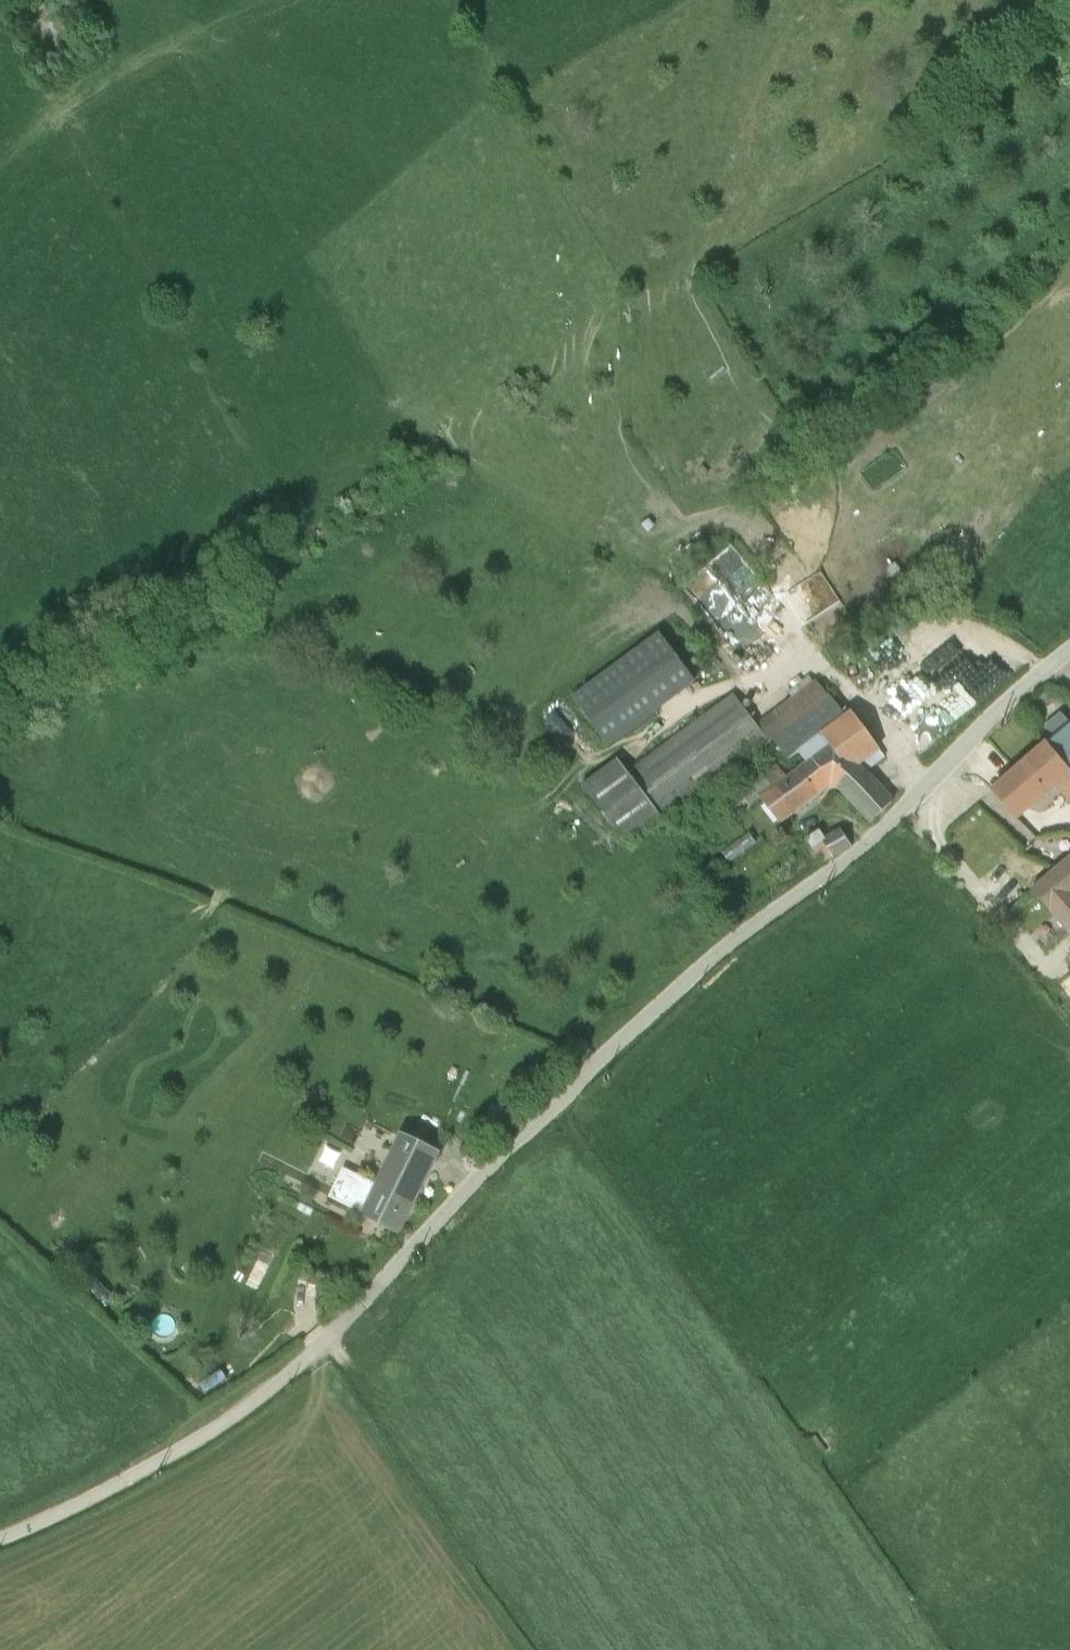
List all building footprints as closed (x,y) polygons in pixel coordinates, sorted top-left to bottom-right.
[(659,635),(571,699),(609,749),(695,684),(693,681),(659,635)] [(859,769),(880,753),(850,712),(844,717),(815,683),(813,684),(809,678),(787,693),(791,699),(756,724),(733,695),(626,772),(617,760),(581,786),(626,847),(768,743),(769,744),(771,742),(784,759),(795,752),(805,765),(811,760),(830,788),(835,789),(872,824),(892,804),(865,776),(859,769)] [(1027,811),(1053,788),(1069,807),(1069,726),(1060,715),(1044,730),(1054,740),(1004,784),(1027,811)] [(859,769),(865,776),(886,760),(880,753),(859,769)] [(760,802),(787,779),(771,760),(757,769),(759,770),(743,781),(750,788),(741,795),(736,789),(721,801),(736,821),(752,808),(751,807),(760,802)] [(811,760),(805,765),(787,779),(760,802),(780,827),(830,788),(811,760)] [(820,832),(807,840),(821,866),(851,847),(840,831),(824,838),(820,832)] [(749,834),(722,853),(729,864),(756,844),(749,834)] [(1033,893),(1069,938),(1069,862),(1033,893)] [(344,1171),(330,1200),(362,1215),(400,1235),(439,1156),(400,1137),(376,1185),(344,1171)] [(338,1162),(346,1146),(332,1140),(325,1156),(338,1162)] [(814,1436),(806,1443),(817,1458),(825,1452),(814,1436)]
